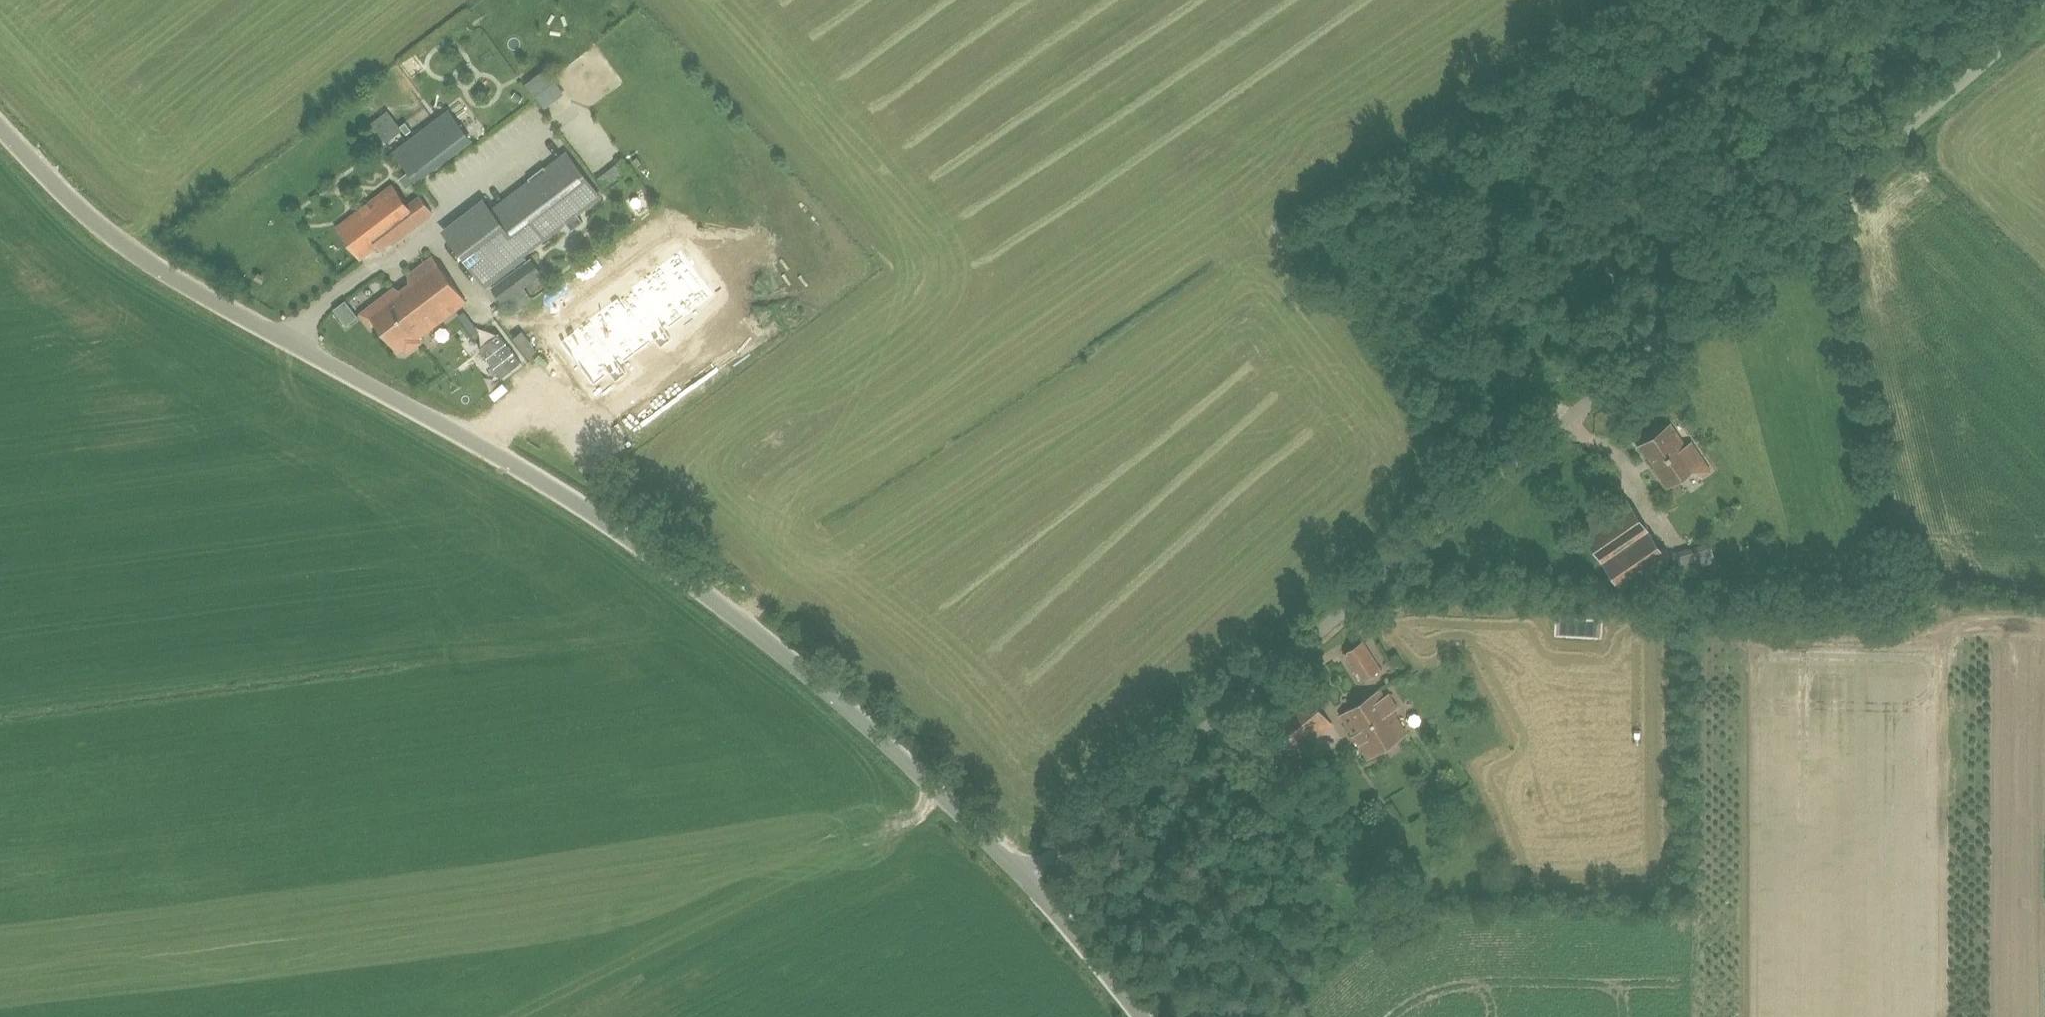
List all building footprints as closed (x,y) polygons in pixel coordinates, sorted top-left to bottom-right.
[(534,94),(554,79),(546,69),(526,84),(534,94)] [(536,96),(543,106),(563,91),(555,81),(536,96)] [(400,126),(388,111),(372,123),(385,141),(401,128),(400,126)] [(449,111),(395,152),(395,153),(415,180),(470,139),(449,111)] [(405,122),(400,126),(401,128),(406,135),(411,131),(405,122)] [(583,221),(578,215),(601,198),(566,154),(490,211),(524,256),(566,224),(571,230),(583,221)] [(392,184),(382,192),(336,227),(360,259),(378,245),(383,251),(385,249),(384,247),(390,243),(391,244),(433,213),(419,196),(408,205),(392,184)] [(490,211),(451,240),(486,287),(526,258),(524,256),(490,211)] [(665,328),(714,293),(681,248),(560,339),(595,385),(609,373),(615,380),(627,371),(622,364),(621,363),(654,337),(655,339),(660,346),(672,337),(667,330),(665,328)] [(468,302),(451,279),(433,256),(409,275),(411,283),(401,290),(396,287),(361,312),(372,327),(377,323),(400,353),(404,350),(407,354),(422,343),(419,338),(431,329),(468,302)] [(502,303),(533,280),(522,265),(492,287),(502,303)] [(510,359),(488,330),(469,344),(491,374),(510,359)] [(1664,486),(1703,460),(1691,442),(1685,445),(1670,424),(1637,446),(1664,486)] [(1667,561),(1623,496),(1578,526),(1623,591),(1667,561)] [(1715,562),(1709,543),(1676,553),(1681,571),(1715,562)] [(1381,669),(1364,641),(1343,652),(1360,681),(1381,669)] [(1389,693),(1384,697),(1380,689),(1340,714),(1367,758),(1407,733),(1393,711),(1398,707),(1389,693)] [(1325,732),(1332,726),(1307,696),(1283,715),(1290,723),(1274,736),(1293,758),(1305,748),(1306,749),(1325,733),(1325,732)]
